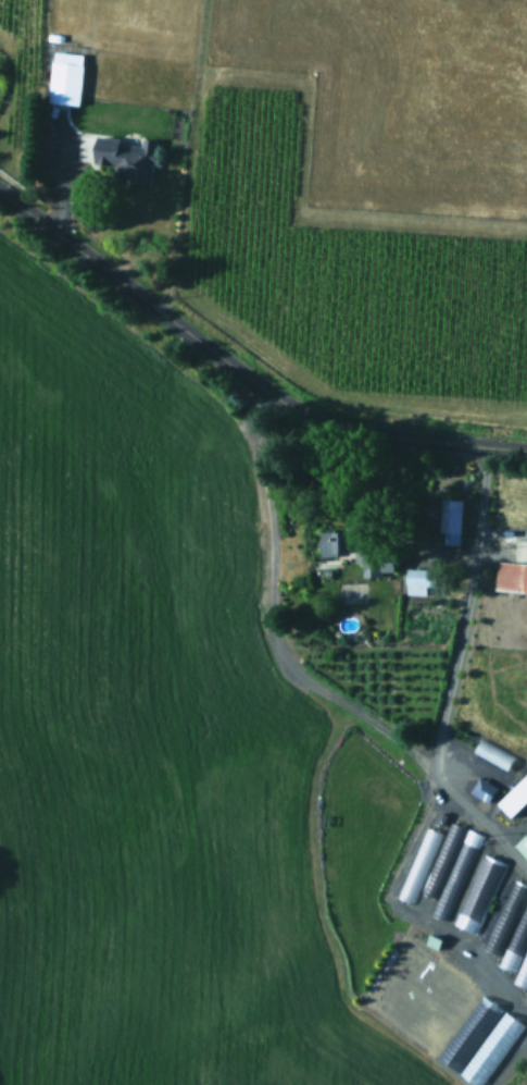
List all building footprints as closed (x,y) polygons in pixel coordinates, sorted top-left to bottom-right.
[(84,64),(52,61),(48,102),(79,106),(84,64)] [(95,164),(115,167),(113,180),(151,185),(158,141),(143,139),(142,144),(98,137),(95,164)] [(461,500),(440,498),(439,533),(443,533),(443,544),(460,545),(461,500)] [(352,534),(322,534),(322,555),(352,555),(352,534)] [(513,540),(512,563),(497,563),(495,591),(526,593),(526,541),(513,540)] [(406,596),(435,596),(435,569),(406,569),(406,596)] [(498,803),(512,817),(526,802),(526,775),(498,803)] [(469,792),(487,803),(497,788),(479,777),(469,792)] [(421,893),(436,899),(430,914),(446,920),(478,833),(448,822),(421,893)] [(515,847),(526,859),(526,835),(515,847)] [(399,898),(410,903),(435,847),(424,841),(399,898)] [(481,853),(453,924),(475,933),(503,862),(481,853)] [(526,892),(514,886),(487,939),(499,946),(526,892)] [(526,990),(526,945),(511,983),(526,990)]
